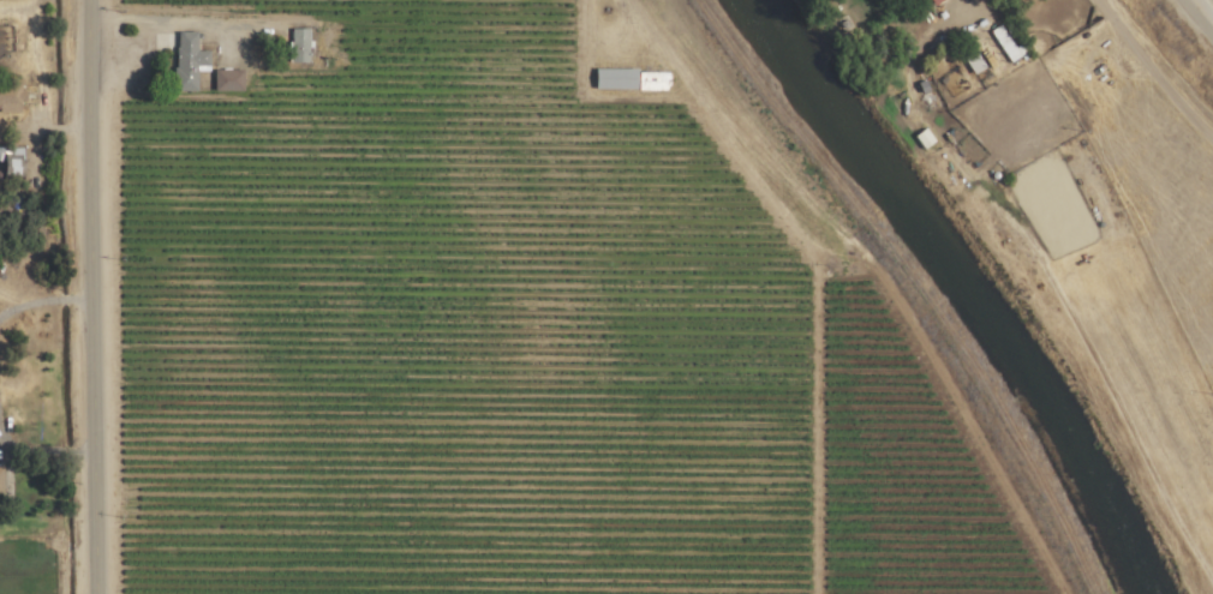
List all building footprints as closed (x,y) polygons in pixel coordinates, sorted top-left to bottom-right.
[(1026,52),(1021,45),(1016,49),(1000,25),(990,32),(1009,62),(1026,52)] [(310,29),(290,29),(290,62),(309,63),(310,29)] [(198,33),(177,32),(176,91),(197,91),(197,72),(210,72),(210,51),(197,51),(198,33)] [(962,55),(974,75),(985,68),(973,48),(962,55)] [(214,70),(215,91),(244,91),(243,69),(214,70)] [(669,89),(669,69),(596,71),(596,91),(669,89)] [(922,151),(935,142),(925,128),(912,137),(922,151)]
